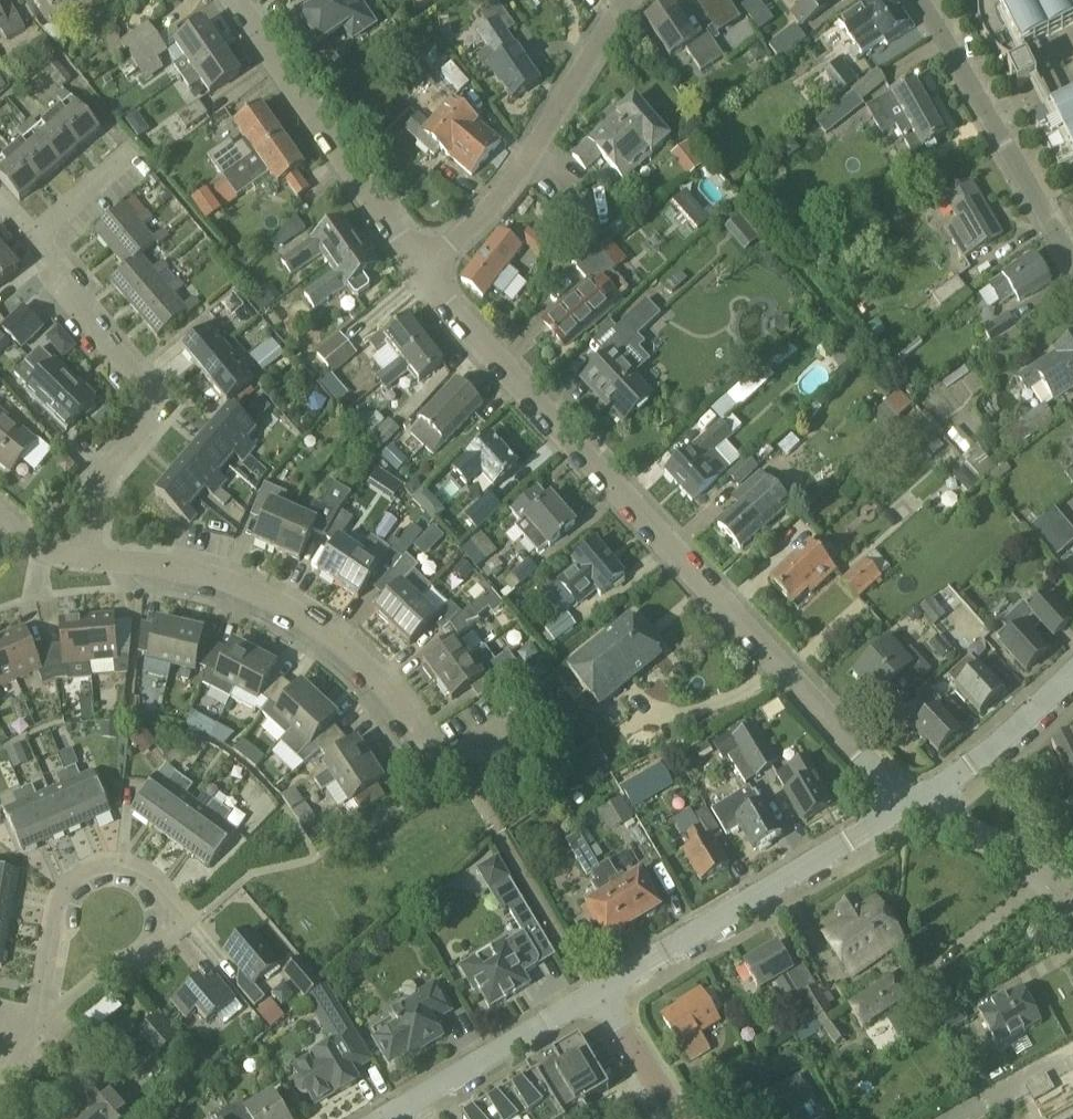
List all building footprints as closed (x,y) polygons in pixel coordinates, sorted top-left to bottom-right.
[(7,41),(26,29),(9,0),(0,0),(0,29),(7,41)] [(311,10),(300,17),(305,24),(302,26),(301,29),(309,40),(312,40),(315,39),(319,45),(353,21),(362,34),(375,24),(359,0),(305,0),(311,10)] [(719,32),(736,20),(723,0),(698,0),(719,32)] [(759,30),(773,19),(758,0),(747,0),(740,5),(759,30)] [(809,3),(794,15),(803,26),(827,6),(824,2),(827,0),(806,0),(809,3)] [(911,30),(908,25),(891,0),(870,0),(839,21),(862,56),(885,40),(888,45),(911,30)] [(978,9),(978,12),(978,14),(979,17),(979,18),(979,20),(980,22),(981,25),(981,27),(982,29),(983,32),(984,34),(985,36),(987,38),(988,40),(989,42),(991,44),(993,46),(994,48),(996,50),(998,51),(1000,53),(1002,54),(1004,56),(1006,57),(1008,58),(1010,59),(1012,60),(1015,61),(1017,62),(1018,64),(1008,69),(1018,89),(1029,84),(1043,113),(1051,109),(1036,80),(1037,80),(1022,49),(1072,24),(1072,15),(1066,0),(979,0),(978,2),(978,5),(978,7),(978,9)] [(506,34),(516,28),(499,3),(481,16),(489,27),(479,34),(490,50),(477,58),(486,71),(490,69),(513,102),(539,83),(506,34)] [(696,40),(672,4),(646,22),(671,59),(685,49),(701,73),(724,57),(707,32),(696,40)] [(205,24),(176,45),(185,58),(174,66),(182,77),(223,50),(215,39),(220,36),(212,23),(207,27),(205,24)] [(121,43),(131,57),(158,39),(148,24),(121,43)] [(796,26),(770,47),(781,61),(807,40),(796,26)] [(158,39),(131,57),(140,70),(167,51),(158,39)] [(40,61),(52,53),(44,41),(32,48),(40,61)] [(760,44),(749,53),(757,64),(769,55),(760,44)] [(432,47),(421,57),(450,89),(464,77),(451,62),(448,65),(432,47)] [(223,50),(182,77),(190,89),(201,82),(211,95),(240,75),(223,50)] [(54,58),(43,68),(62,90),(73,80),(54,58)] [(841,59),(826,72),(837,87),(843,93),(858,81),(841,59)] [(877,72),(853,90),(861,101),(885,82),(877,72)] [(946,136),(923,97),(926,96),(918,82),(915,83),(914,81),(892,94),(867,108),(882,135),(896,127),(912,155),(946,136)] [(65,106),(52,117),(80,150),(100,132),(65,92),(58,98),(65,106)] [(442,92),(419,117),(430,127),(432,125),(461,149),(463,145),(469,149),(471,147),(486,161),(501,144),(478,123),(477,124),(452,102),(453,101),(442,92)] [(826,132),(862,104),(853,93),(817,121),(826,132)] [(1033,118),(1060,174),(1072,168),(1072,98),(1051,109),(1043,113),(1033,118)] [(573,156),(586,170),(603,156),(625,180),(671,138),(635,99),(589,141),(590,141),(573,156)] [(178,118),(165,127),(174,139),(186,130),(187,130),(208,115),(200,103),(178,117),(178,118)] [(208,157),(223,178),(283,137),(261,106),(235,124),(246,140),(235,148),(230,141),(219,148),(219,149),(208,157)] [(32,121),(25,127),(60,167),(80,150),(52,117),(39,128),(32,121)] [(418,117),(405,131),(434,157),(440,150),(472,177),(486,161),(471,147),(469,149),(463,145),(461,149),(432,125),(430,127),(419,117),(418,117)] [(25,141),(12,152),(40,184),(60,167),(25,127),(18,133),(25,141)] [(224,179),(204,193),(213,205),(232,191),(237,198),(259,183),(270,175),(278,186),(286,182),(298,199),(309,191),(297,173),(305,168),(283,137),(257,155),(223,178),(224,179)] [(12,152),(0,162),(0,179),(20,202),(40,184),(12,152)] [(153,177),(145,183),(152,190),(159,184),(153,177)] [(989,243),(1001,236),(972,183),(960,190),(959,188),(942,198),(957,223),(946,230),(946,231),(950,229),(957,241),(954,243),(963,260),(990,244),(989,243)] [(685,193),(672,205),(696,232),(709,220),(685,193)] [(218,212),(217,211),(213,205),(206,195),(193,205),(207,225),(222,215),(220,211),(218,212)] [(95,232),(111,251),(141,225),(144,228),(153,220),(147,213),(137,221),(125,206),(95,232)] [(741,213),(727,225),(746,247),(760,235),(741,213)] [(297,217),(284,230),(292,241),(306,230),(297,217)] [(313,241),(282,262),(291,276),(322,254),(329,264),(360,242),(344,219),(312,240),(313,241)] [(141,225),(111,251),(126,268),(126,269),(141,256),(141,257),(157,244),(159,247),(169,238),(163,231),(153,239),(144,228),(141,225)] [(542,241),(525,228),(516,238),(533,252),(542,241)] [(522,249),(500,232),(462,281),(483,298),(522,249)] [(360,242),(329,264),(336,274),(305,295),(315,309),(347,287),(354,297),(359,298),(369,291),(371,286),(364,275),(376,266),(360,242)] [(577,269),(589,283),(544,322),(566,348),(612,308),(605,301),(618,290),(607,276),(615,269),(599,250),(577,269)] [(0,255),(0,287),(19,270),(4,252),(0,255)] [(126,268),(110,282),(126,300),(157,274),(159,278),(169,269),(163,262),(153,271),(141,257),(141,256),(126,269),(126,268)] [(1020,304),(1051,283),(1034,256),(1002,277),(1003,278),(989,286),(1001,305),(1015,296),(1020,304)] [(520,276),(510,268),(494,288),(504,296),(520,276)] [(157,274),(126,300),(142,318),(172,293),(175,296),(184,287),(178,280),(169,289),(159,278),(157,274)] [(678,275),(666,286),(673,294),(685,282),(678,275)] [(957,279),(932,297),(941,309),(966,291),(957,279)] [(281,301),(272,289),(259,298),(262,303),(254,308),(260,315),(281,301)] [(172,293),(142,318),(158,337),(188,312),(190,314),(200,306),(194,299),(184,307),(175,296),(172,293)] [(244,311),(233,297),(219,309),(231,322),(244,311)] [(646,299),(613,329),(627,343),(659,313),(646,299)] [(3,329),(23,349),(44,329),(24,308),(3,329)] [(997,341),(998,342),(1015,330),(1015,329),(1017,328),(1008,315),(984,331),(993,345),(997,341)] [(790,333),(789,316),(776,316),(777,332),(790,333)] [(383,333),(369,344),(378,354),(387,346),(399,362),(426,341),(408,318),(386,336),(383,333)] [(218,321),(183,351),(198,369),(225,346),(216,336),(225,329),(218,321)] [(273,333),(267,326),(260,331),(266,339),(273,333)] [(59,328),(48,337),(52,342),(61,342),(67,337),(59,328)] [(1015,330),(998,342),(1003,350),(1020,339),(1015,330)] [(340,336),(318,354),(333,373),(356,355),(340,336)] [(1019,378),(1028,392),(1031,389),(1043,407),(1044,406),(1045,407),(1054,401),(1072,389),(1072,338),(1054,351),(1056,354),(1019,378)] [(271,340),(252,356),(263,368),(282,353),(271,340)] [(399,362),(378,379),(386,389),(399,379),(400,380),(411,371),(420,382),(443,363),(426,341),(399,362)] [(845,341),(829,354),(841,368),(857,355),(845,341)] [(918,341),(897,358),(902,366),(923,349),(918,341)] [(225,346),(198,369),(213,386),(248,357),(241,349),(233,356),(225,346)] [(27,362),(34,370),(41,377),(41,376),(56,392),(59,389),(83,414),(84,412),(87,415),(97,407),(93,403),(96,401),(93,399),(97,396),(86,385),(83,388),(57,362),(54,364),(41,349),(27,362)] [(586,378),(596,389),(605,399),(602,401),(623,424),(652,397),(633,376),(636,373),(615,350),(582,380),(583,381),(586,378)] [(248,357),(213,386),(227,404),(254,381),(246,371),(254,364),(248,357)] [(34,370),(27,362),(15,374),(29,389),(27,390),(67,429),(83,414),(59,389),(56,392),(41,376),(41,377),(34,370)] [(763,364),(725,398),(737,411),(775,377),(763,364)] [(420,420),(423,422),(411,434),(434,456),(445,444),(446,444),(483,406),(457,381),(420,420)] [(349,395),(341,385),(330,394),(338,404),(349,395)] [(312,392),(304,405),(310,409),(308,412),(317,417),(319,413),(322,415),(329,401),(312,392)] [(899,393),(875,418),(889,432),(913,407),(899,393)] [(271,408),(260,398),(246,414),(258,424),(271,408)] [(1044,406),(1002,433),(1012,450),(1055,422),(1044,406)] [(231,408),(215,425),(250,455),(256,448),(248,440),(257,430),(231,408)] [(12,472),(21,461),(30,468),(39,468),(48,456),(47,447),(38,440),(35,443),(0,413),(0,463),(12,472)] [(361,430),(369,437),(384,420),(376,413),(361,430)] [(716,428),(666,473),(692,502),(728,470),(713,454),(742,427),(732,416),(717,429),(716,428)] [(389,422),(370,444),(379,452),(399,431),(389,422)] [(215,425),(201,442),(227,465),(235,456),(243,463),(250,455),(215,425)] [(472,464),(458,477),(468,489),(482,476),(494,489),(519,467),(496,442),(491,437),(485,443),(480,437),(462,453),(468,459),(472,463),(472,464)] [(938,440),(928,449),(935,457),(944,448),(938,440)] [(201,442),(186,460),(220,490),(227,482),(218,475),(227,465),(201,442)] [(408,462),(392,446),(382,456),(398,472),(408,462)] [(992,472),(993,473),(1006,463),(1006,462),(997,468),(982,450),(966,463),(982,480),(992,472)] [(171,477),(197,499),(205,490),(214,497),(220,490),(186,460),(171,477)] [(749,460),(728,480),(737,489),(758,470),(749,460)] [(1006,463),(993,473),(998,481),(1011,471),(1006,463)] [(378,486),(386,474),(379,469),(371,481),(378,486)] [(739,507),(718,527),(741,550),(789,503),(760,470),(747,483),(735,494),(743,503),(739,507)] [(197,499),(171,477),(156,494),(190,524),(197,516),(189,509),(197,499)] [(265,484),(254,508),(255,509),(252,516),(263,522),(254,542),(277,552),(294,513),(282,507),(288,494),(265,484)] [(294,513),(277,552),(300,562),(314,529),(327,535),(341,511),(352,496),(334,485),(321,506),(314,503),(307,519),(294,513)] [(220,490),(214,497),(225,507),(231,499),(220,490)] [(424,490),(414,498),(433,521),(443,513),(424,490)] [(512,513),(522,524),(517,528),(538,553),(548,544),(550,547),(575,525),(574,524),(573,526),(560,512),(562,510),(550,497),(546,501),(537,491),(512,513)] [(489,494),(465,516),(477,530),(502,508),(489,494)] [(336,545),(318,572),(338,586),(360,553),(340,540),(354,520),(341,511),(327,535),(325,538),(336,545)] [(423,535),(408,524),(392,547),(402,554),(409,544),(426,556),(443,533),(431,524),(423,535)] [(1064,554),(1039,525),(1032,531),(1057,560),(1064,554)] [(371,537),(338,586),(359,600),(377,573),(388,580),(404,559),(371,537)] [(472,542),(462,551),(477,569),(487,560),(472,542)] [(559,583),(560,583),(546,594),(564,615),(577,604),(578,606),(596,591),(601,597),(613,587),(615,590),(624,582),(622,580),(625,577),(596,543),(572,562),(577,568),(559,583)] [(811,544),(771,581),(792,604),(807,591),(811,594),(821,585),(822,584),(836,571),(838,569),(836,566),(836,562),(831,555),(826,555),(823,557),(811,544)] [(865,561),(842,582),(857,598),(859,600),(882,579),(892,569),(877,553),(867,562),(865,561)] [(375,613),(392,629),(432,588),(415,571),(419,566),(407,555),(404,559),(388,580),(397,589),(375,613)] [(1071,555),(1061,564),(1072,577),(1072,557),(1071,555)] [(463,559),(453,570),(465,582),(475,571),(463,559)] [(529,561),(512,575),(521,585),(538,571),(529,561)] [(432,588),(392,629),(410,646),(433,622),(443,631),(451,625),(463,614),(451,603),(449,604),(432,588)] [(1001,624),(1007,629),(996,638),(1002,645),(1027,672),(1047,653),(1036,642),(1039,639),(1033,632),(1042,624),(1054,637),(1070,622),(1047,595),(1031,609),(1030,608),(1030,609),(1025,603),(1001,624)] [(932,599),(921,608),(929,618),(940,609),(932,599)] [(463,614),(451,625),(459,636),(481,621),(471,607),(463,614)] [(916,607),(906,614),(913,624),(923,616),(916,607)] [(568,614),(546,631),(554,642),(576,626),(568,614)] [(115,615),(87,618),(91,663),(114,661),(114,666),(115,676),(128,675),(129,664),(130,656),(118,657),(117,641),(116,624),(115,615)] [(61,645),(48,646),(54,671),(56,681),(69,680),(69,681),(92,679),(91,663),(87,618),(59,620),(61,645)] [(600,708),(622,690),(662,658),(629,618),(568,668),(600,708)] [(141,626),(139,653),(150,655),(146,673),(169,678),(172,666),(180,630),(157,625),(155,629),(141,626)] [(963,626),(952,636),(968,654),(979,644),(963,626)] [(26,628),(0,638),(17,680),(39,672),(40,676),(44,685),(56,681),(54,671),(48,646),(35,651),(26,628)] [(180,630),(172,666),(195,671),(197,666),(207,670),(216,645),(202,640),(203,636),(180,630)] [(456,639),(423,662),(426,666),(422,669),(431,681),(435,678),(438,682),(470,659),(484,648),(474,634),(460,644),(456,639)] [(939,636),(929,646),(943,660),(953,651),(939,636)] [(17,680),(0,638),(0,687),(17,680)] [(888,642),(856,672),(878,697),(890,685),(901,676),(913,689),(932,672),(911,649),(902,657),(888,642)] [(216,645),(207,670),(202,684),(211,689),(231,700),(237,690),(253,658),(232,647),(230,650),(216,645)] [(470,659),(438,682),(452,701),(470,688),(478,683),(486,694),(495,688),(501,685),(517,674),(521,671),(512,657),(509,652),(497,662),(495,660),(486,647),(485,648),(470,659)] [(274,669),(253,658),(237,690),(231,700),(256,713),(257,710),(263,713),(267,707),(269,703),(284,682),(272,673),(274,669)] [(981,714),(1004,693),(980,667),(979,668),(970,658),(949,678),(958,688),(958,689),(959,691),(956,694),(965,703),(968,700),(981,714)] [(287,736),(293,730),(317,703),(299,687),(296,690),(284,682),(269,703),(267,707),(263,713),(287,736)] [(936,709),(942,703),(928,687),(917,696),(921,700),(903,717),(926,743),(928,741),(939,753),(960,734),(936,709)] [(761,709),(768,721),(783,712),(777,700),(761,709)] [(335,719),(317,703),(293,730),(287,736),(281,742),(305,765),(321,751),(341,734),(332,723),(335,719)] [(192,711),(187,725),(197,730),(203,717),(192,711)] [(105,724),(104,738),(116,739),(117,724),(105,724)] [(751,725),(733,737),(740,750),(757,777),(768,770),(776,765),(751,725)] [(143,727),(129,738),(143,755),(157,744),(143,727)] [(341,734),(321,751),(329,760),(325,763),(329,770),(315,780),(323,793),(338,783),(368,763),(354,743),(351,746),(341,734)] [(740,750),(733,737),(731,734),(719,741),(729,757),(740,750)] [(1070,738),(1070,736),(1052,745),(1070,780),(1072,778),(1072,736),(1070,738)] [(588,772),(607,762),(596,741),(577,752),(588,772)] [(235,752),(241,756),(243,758),(251,763),(257,769),(266,759),(259,753),(242,742),(235,752)] [(6,751),(13,770),(28,763),(20,745),(6,751)] [(757,777),(740,750),(729,757),(746,784),(757,777)] [(789,768),(776,776),(786,793),(804,823),(830,807),(822,794),(826,792),(805,758),(789,768)] [(368,763),(338,783),(351,803),(355,800),(363,812),(385,798),(377,785),(381,783),(368,763)] [(77,766),(67,771),(89,823),(111,813),(94,772),(78,779),(76,776),(78,770),(77,766)] [(65,785),(49,792),(67,832),(89,823),(67,771),(56,775),(58,779),(63,781),(65,785)] [(158,775),(132,811),(151,825),(185,779),(176,773),(173,776),(174,782),(172,785),(158,775)] [(653,798),(640,775),(621,787),(634,810),(653,798)] [(185,779),(151,825),(171,839),(197,804),(183,794),(186,790),(192,789),(194,786),(185,779)] [(33,785),(22,790),(45,842),(67,832),(49,792),(34,798),(32,795),(34,789),(33,785)] [(727,836),(741,827),(756,851),(782,836),(763,805),(755,793),(753,795),(750,789),(713,812),(727,836)] [(19,800),(21,804),(5,811),(23,852),(45,842),(22,790),(12,794),(14,798),(19,800)] [(622,799),(600,812),(611,831),(634,818),(622,799)] [(197,804),(171,839),(190,854),(224,808),(214,801),(212,804),(213,810),(210,813),(197,804)] [(224,808),(190,854),(210,868),(236,832),(222,822),(224,818),(230,818),(233,814),(224,808)] [(688,835),(695,847),(685,853),(702,883),(729,868),(711,838),(720,832),(722,835),(722,834),(707,808),(694,816),(700,827),(688,835)] [(307,809),(295,816),(303,827),(314,820),(307,809)] [(601,899),(582,910),(593,927),(598,924),(608,940),(611,938),(615,939),(621,935),(622,931),(634,924),(599,868),(593,858),(588,849),(579,834),(567,842),(587,876),(591,874),(595,882),(592,884),(601,899)] [(595,845),(588,849),(593,858),(600,854),(595,845)] [(497,858),(477,870),(505,917),(511,913),(524,935),(538,926),(525,905),(497,858)] [(609,862),(599,868),(634,924),(645,917),(649,918),(656,914),(657,911),(660,909),(649,893),(655,889),(644,872),(626,883),(623,878),(619,880),(609,862)] [(15,896),(19,872),(0,869),(0,893),(15,896)] [(0,893),(0,918),(11,920),(15,896),(0,893)] [(877,899),(862,909),(854,897),(836,909),(844,921),(823,936),(851,976),(904,941),(877,899)] [(6,944),(11,920),(0,918),(0,943),(6,944)] [(250,931),(226,951),(248,977),(238,986),(256,1007),(266,998),(255,985),(265,977),(268,982),(280,971),(277,967),(279,965),(250,931)] [(477,958),(461,967),(475,992),(480,989),(491,1008),(530,985),(525,976),(536,969),(539,965),(540,960),(524,935),(511,943),(508,939),(492,949),(477,958)] [(778,946),(745,966),(760,991),(776,982),(786,999),(800,991),(789,974),(793,971),(778,946)] [(301,959),(284,974),(306,999),(307,998),(321,986),(323,984),(301,959)] [(207,987),(200,979),(173,1002),(188,1019),(198,1011),(208,1023),(216,1016),(225,1026),(244,1010),(217,979),(207,987)] [(849,1006),(864,1031),(907,1003),(892,979),(849,1006)] [(315,1059),(295,1071),(302,1082),(300,1083),(299,1084),(299,1085),(298,1087),(298,1088),(298,1090),(299,1091),(299,1093),(300,1094),(302,1095),(303,1095),(305,1095),(306,1095),(308,1095),(309,1094),(316,1106),(335,1094),(337,1096),(358,1083),(355,1079),(356,1079),(352,1072),(372,1060),(370,1056),(326,983),(326,982),(308,998),(319,1015),(317,1016),(317,1018),(318,1017),(324,1027),(323,1028),(324,1029),(325,1028),(331,1038),(330,1039),(334,1046),(314,1057),(315,1059)] [(400,1026),(392,1031),(374,1042),(389,1068),(408,1057),(409,1058),(443,1037),(436,1027),(442,1024),(439,1019),(452,1012),(435,984),(419,994),(421,997),(393,1014),(400,1026)] [(802,995),(801,996),(815,1021),(831,1012),(816,987),(802,995)] [(713,989),(703,995),(702,992),(685,1002),(686,1004),(663,1018),(679,1045),(682,1044),(692,1062),(710,1051),(700,1033),(719,1022),(715,1015),(724,1009),(713,989)] [(1021,989),(980,1013),(998,1046),(1040,1023),(1021,989)] [(271,1001),(257,1014),(267,1024),(281,1012),(271,1001)] [(961,1008),(938,1022),(945,1034),(968,1021),(961,1008)] [(179,1038),(159,1016),(141,1032),(161,1054),(179,1038)] [(834,1017),(821,1026),(836,1045),(848,1036),(834,1017)] [(785,1021),(772,1030),(777,1039),(791,1030),(785,1021)] [(561,1068),(557,1070),(579,1108),(610,1089),(579,1038),(553,1054),(561,1068)] [(1026,1038),(1012,1046),(1018,1055),(1032,1047),(1026,1038)] [(128,1045),(114,1058),(124,1068),(137,1056),(128,1045)] [(219,1054),(208,1064),(218,1075),(229,1065),(219,1054)] [(749,1076),(743,1066),(733,1072),(739,1082),(749,1076)] [(522,1082),(544,1118),(564,1118),(563,1117),(579,1108),(557,1070),(542,1080),(538,1073),(522,1082)] [(775,1090),(782,1103),(765,1113),(768,1118),(827,1118),(824,1114),(818,1118),(810,1104),(803,1108),(797,1099),(809,1092),(800,1076),(775,1090)] [(492,1101),(502,1118),(544,1118),(522,1082),(492,1101)] [(129,1116),(106,1089),(102,1093),(98,1089),(86,1098),(90,1103),(71,1118),(126,1118),(129,1116)] [(229,1110),(234,1118),(286,1118),(272,1096),(248,1111),(242,1102),(229,1110)] [(492,1101),(461,1118),(502,1118),(492,1101)] [(215,1118),(234,1118),(229,1110),(215,1118)]
